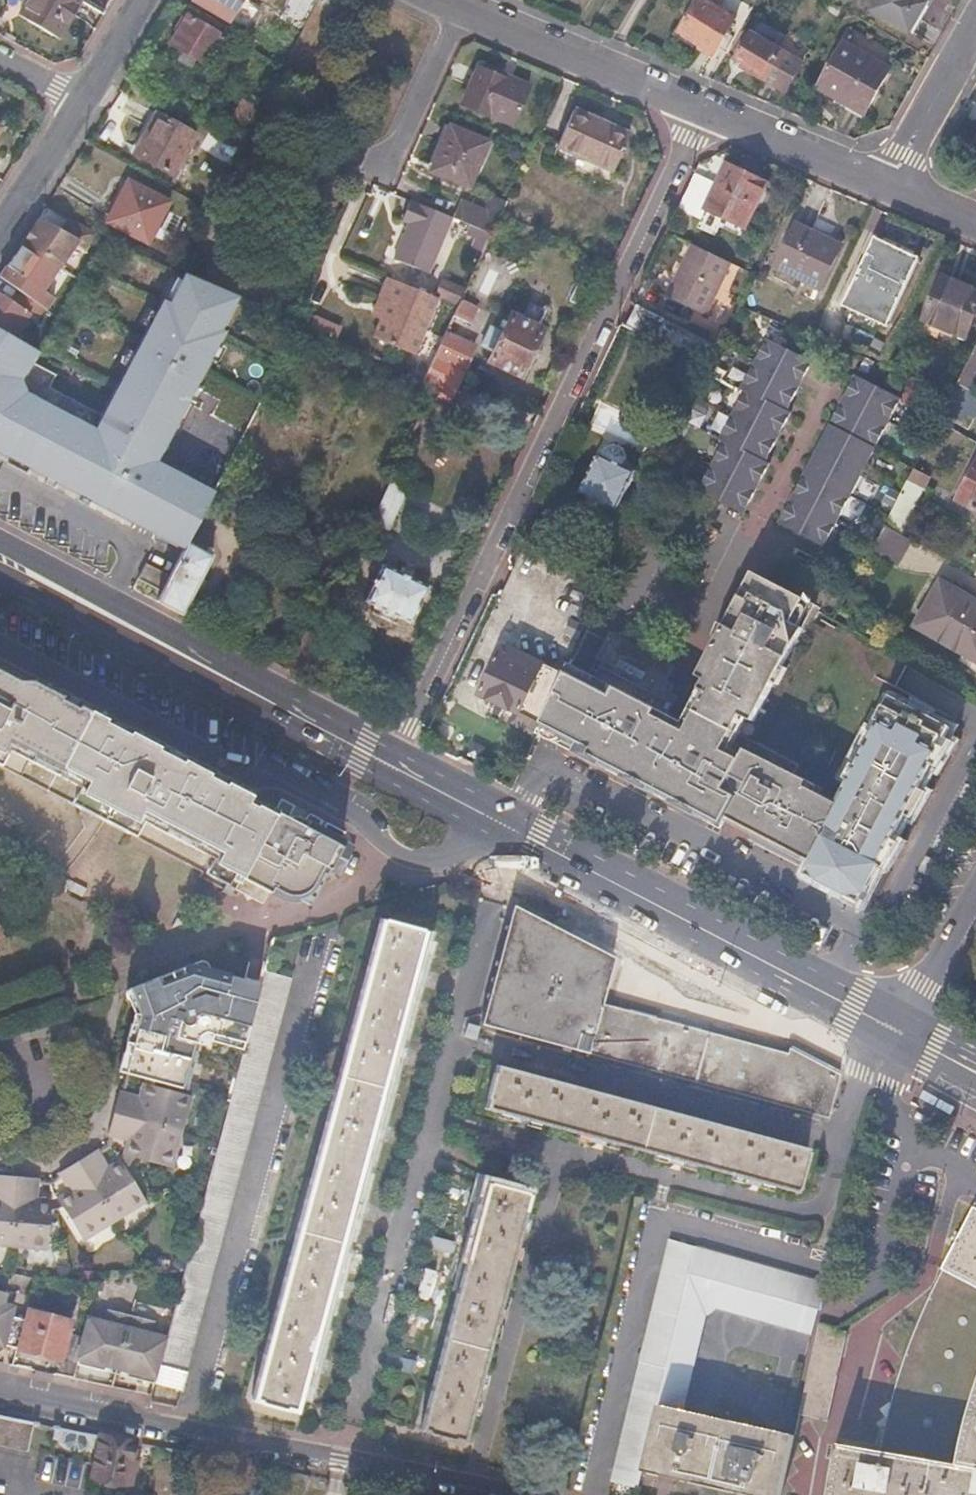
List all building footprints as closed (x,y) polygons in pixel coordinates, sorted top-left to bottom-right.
[(20,14),(51,33),(62,30),(79,0),(28,0),(20,14)] [(229,19),(240,0),(196,0),(229,19)] [(326,0),(322,0),(319,8),(332,15),(337,5),(326,0)] [(702,0),(698,0),(680,30),(702,43),(702,47),(710,52),(714,50),(733,18),(702,0)] [(871,10),(907,31),(925,0),(876,0),(871,10)] [(222,36),(186,15),(170,43),(206,63),(222,36)] [(742,30),(729,53),(745,62),(742,67),(779,88),(795,61),(742,30)] [(887,69),(842,43),(817,86),(862,112),(887,69)] [(800,63),(795,61),(779,88),(784,90),(800,63)] [(509,82),(477,68),(460,103),(510,125),(527,87),(510,79),(509,82)] [(254,106),(243,100),(229,126),(240,132),(254,106)] [(630,134),(575,108),(554,153),(609,178),(630,134)] [(195,134),(155,111),(131,152),(172,175),(195,134)] [(490,142),(451,126),(431,171),(470,188),(490,142)] [(740,177),(724,169),(705,209),(746,229),(764,189),(759,187),(758,178),(743,170),(740,177)] [(706,202),(715,180),(695,172),(687,194),(706,202)] [(166,202),(124,180),(102,220),(144,242),(166,202)] [(503,202),(491,197),(486,209),(497,214),(498,211),(503,202)] [(399,221),(406,224),(391,258),(425,272),(449,217),(408,200),(399,221)] [(459,200),(451,218),(488,234),(497,214),(486,209),(485,211),(459,200)] [(841,243),(796,222),(776,265),(820,285),(841,243)] [(37,267),(41,269),(25,295),(52,312),(88,255),(56,236),(37,267)] [(917,257),(874,237),(841,303),(884,324),(917,257)] [(712,313),(733,254),(688,238),(668,298),(712,313)] [(55,481),(90,500),(133,522),(159,471),(152,467),(155,461),(221,330),(217,329),(233,296),(181,273),(167,303),(160,299),(113,390),(120,394),(108,419),(47,388),(59,366),(40,354),(0,329),(0,452),(55,481)] [(940,274),(919,317),(959,336),(975,301),(975,291),(940,274)] [(380,293),(389,297),(381,314),(372,333),(414,351),(437,297),(433,295),(388,275),(380,293)] [(463,286),(442,277),(433,295),(437,297),(455,305),(458,298),(463,286)] [(389,297),(380,293),(372,310),(381,314),(389,297)] [(458,298),(455,305),(451,313),(476,325),(483,310),(458,298)] [(635,305),(626,323),(655,337),(664,319),(635,305)] [(0,312),(0,329),(40,354),(48,339),(1,310),(0,312)] [(489,326),(480,344),(492,349),(487,359),(518,374),(540,328),(508,313),(500,332),(489,326)] [(472,346),(442,331),(431,355),(462,369),(472,346)] [(747,387),(750,389),(725,438),(728,439),(701,490),(719,499),(791,348),(773,338),(747,387)] [(958,383),(971,390),(975,379),(975,346),(958,383)] [(817,362),(791,348),(719,499),(747,513),(774,463),(770,461),(796,413),(791,410),(817,362)] [(462,369),(431,355),(420,378),(431,383),(428,390),(448,399),(462,369)] [(893,392),(860,375),(781,521),(818,541),(893,392)] [(958,383),(943,411),(962,421),(967,412),(975,417),(975,393),(971,390),(958,383)] [(904,398),(893,392),(818,541),(825,545),(904,398)] [(637,473),(600,455),(581,492),(619,511),(637,473)] [(152,467),(159,471),(133,522),(185,548),(187,543),(214,492),(155,461),(152,467)] [(959,498),(972,505),(971,508),(975,511),(975,465),(959,498)] [(407,480),(392,473),(379,504),(393,511),(407,480)] [(659,480),(648,474),(642,487),(653,493),(659,480)] [(925,489),(908,480),(886,523),(903,533),(925,489)] [(393,511),(379,504),(371,522),(385,529),(393,511)] [(886,523),(873,549),(900,565),(914,539),(903,533),(886,523)] [(185,548),(171,575),(162,591),(157,602),(182,615),(213,556),(187,543),(185,548)] [(426,584),(378,561),(360,599),(408,622),(426,584)] [(171,575),(147,563),(138,579),(162,591),(171,575)] [(763,575),(755,570),(743,594),(751,598),(763,575)] [(751,598),(743,594),(701,675),(708,678),(693,707),(698,710),(691,723),(688,730),(682,727),(650,789),(674,801),(683,801),(688,799),(793,590),(763,575),(751,598)] [(940,581),(913,628),(975,661),(975,601),(940,581)] [(341,591),(328,585),(322,599),(335,605),(341,591)] [(807,597),(793,590),(688,799),(690,798),(692,795),(715,808),(709,819),(724,826),(737,801),(742,803),(771,747),(740,731),(748,715),(756,720),(805,626),(795,620),(807,597)] [(817,603),(807,597),(795,620),(805,626),(817,603)] [(593,681),(587,678),(562,726),(560,734),(560,740),(562,744),(580,753),(582,749),(592,755),(644,646),(612,630),(599,657),(604,660),(597,674),(593,681)] [(677,663),(644,646),(592,755),(590,759),(638,783),(668,720),(666,719),(670,712),(679,695),(672,691),(676,683),(669,679),(677,663)] [(510,659),(498,654),(478,695),(542,726),(566,675),(514,650),(510,659)] [(572,662),(566,675),(542,726),(539,732),(562,744),(560,740),(560,734),(562,726),(587,678),(593,681),(597,674),(572,662)] [(276,811),(0,666),(0,764),(253,898),(267,904),(272,894),(290,901),(297,901),(304,900),(310,897),(315,893),(319,888),(329,869),(341,875),(355,847),(291,813),(289,817),(276,811)] [(882,721),(872,738),(885,744),(875,763),(921,788),(941,749),(937,747),(944,734),(948,737),(953,726),(932,715),(935,710),(916,701),(913,705),(892,694),(879,719),(882,721)] [(668,720),(672,722),(640,784),(650,789),(682,727),(688,730),(691,723),(672,713),(668,720)] [(948,737),(944,734),(937,747),(941,749),(948,737)] [(825,786),(800,773),(765,838),(813,864),(808,874),(815,877),(843,824),(875,763),(885,744),(872,738),(839,801),(822,792),(825,786)] [(801,763),(771,747),(742,803),(754,809),(751,815),(746,813),(740,825),(765,838),(800,773),(796,772),(801,763)] [(582,749),(580,753),(590,759),(592,755),(582,749)] [(921,788),(875,763),(843,824),(889,848),(921,788)] [(889,848),(843,824),(815,877),(862,902),(882,863),(876,861),(883,848),(888,851),(889,848)] [(888,851),(883,848),(876,861),(882,863),(888,851)] [(514,906),(481,1025),(828,1118),(839,1073),(789,1048),(786,1054),(601,1003),(612,955),(514,906)] [(425,931),(382,920),(251,1400),(295,1410),(425,931)] [(191,964),(132,986),(143,1017),(128,1074),(187,1090),(201,1037),(211,1034),(245,1043),(261,983),(247,979),(211,970),(191,964)] [(290,978),(264,971),(261,983),(245,1043),(229,1101),(217,1144),(198,1215),(182,1273),(163,1343),(153,1383),(180,1390),(290,978)] [(496,1063),(484,1109),(795,1192),(808,1148),(496,1063)] [(136,1099),(120,1094),(115,1116),(183,1134),(193,1099),(146,1086),(141,1107),(134,1105),(136,1099)] [(126,1135),(133,1137),(127,1157),(134,1160),(173,1171),(183,1134),(115,1116),(109,1137),(124,1141),(126,1135)] [(97,1154),(78,1165),(117,1226),(148,1207),(126,1170),(122,1165),(104,1176),(101,1171),(106,1168),(97,1154)] [(59,1204),(63,1210),(84,1246),(117,1226),(78,1165),(59,1177),(68,1191),(73,1188),(77,1193),(59,1204)] [(9,1252),(17,1180),(0,1179),(0,1195),(0,1199),(0,1251),(9,1252)] [(40,1182),(17,1180),(9,1252),(44,1256),(49,1214),(49,1207),(31,1204),(32,1198),(38,1199),(40,1182)] [(531,1193),(488,1182),(420,1430),(464,1441),(531,1193)] [(974,1209),(941,1272),(975,1290),(975,1210),(974,1209)] [(830,1277),(669,1239),(611,1481),(638,1487),(642,1469),(689,1276),(690,1272),(824,1305),(830,1277)] [(689,1276),(642,1469),(751,1494),(781,1494),(794,1435),(684,1410),(694,1369),(707,1313),(716,1310),(811,1331),(817,1306),(689,1276)] [(16,1354),(17,1350),(24,1326),(9,1322),(11,1313),(0,1310),(0,1350),(16,1354)] [(27,1311),(24,1326),(17,1350),(76,1367),(82,1342),(67,1337),(71,1324),(27,1311)] [(86,1324),(82,1342),(76,1367),(75,1369),(112,1378),(126,1319),(107,1314),(104,1328),(86,1324)] [(154,1326),(126,1319),(112,1378),(151,1388),(153,1383),(163,1343),(151,1340),(154,1326)] [(836,1328),(819,1324),(803,1395),(799,1415),(827,1421),(848,1331),(836,1328)] [(970,1415),(957,1465),(839,1444),(830,1494),(975,1494),(975,1395),(970,1415)] [(0,1415),(0,1443),(26,1448),(32,1422),(0,1415)] [(53,1426),(51,1437),(61,1439),(64,1446),(77,1449),(83,1444),(99,1448),(93,1475),(122,1482),(131,1443),(53,1426)]
